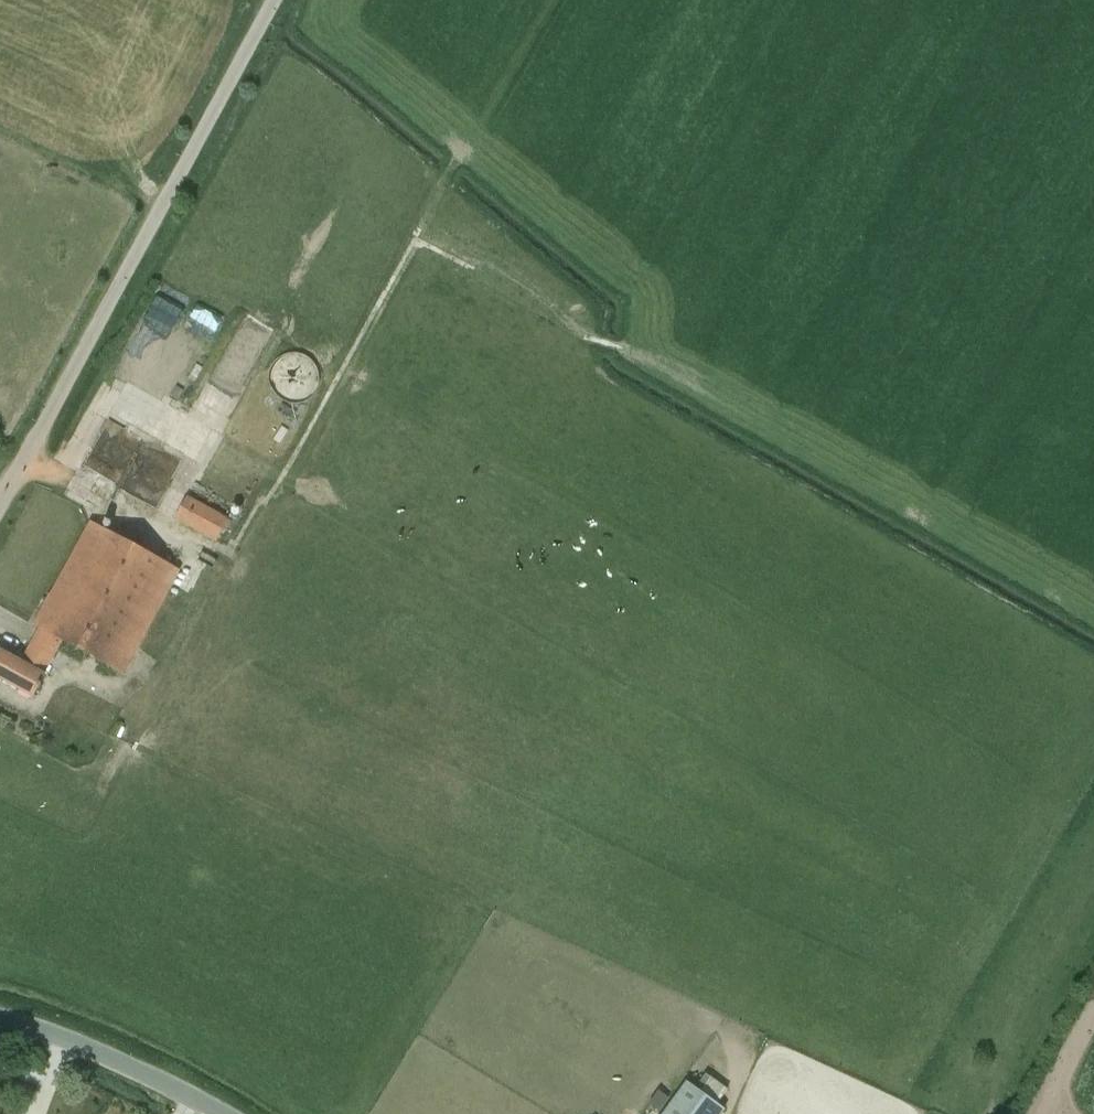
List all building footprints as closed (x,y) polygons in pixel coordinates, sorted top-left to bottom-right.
[(176,518),(217,540),(229,519),(187,496),(176,518)] [(178,573),(180,570),(91,522),(35,625),(41,628),(22,662),(0,650),(0,678),(34,696),(39,687),(40,688),(42,684),(41,683),(46,674),(40,671),(49,656),(53,658),(62,640),(124,673),(178,573)] [(725,1108),(686,1080),(662,1113),(721,1113),(725,1108)] [(669,1097),(659,1090),(649,1103),(659,1110),(669,1097)]
